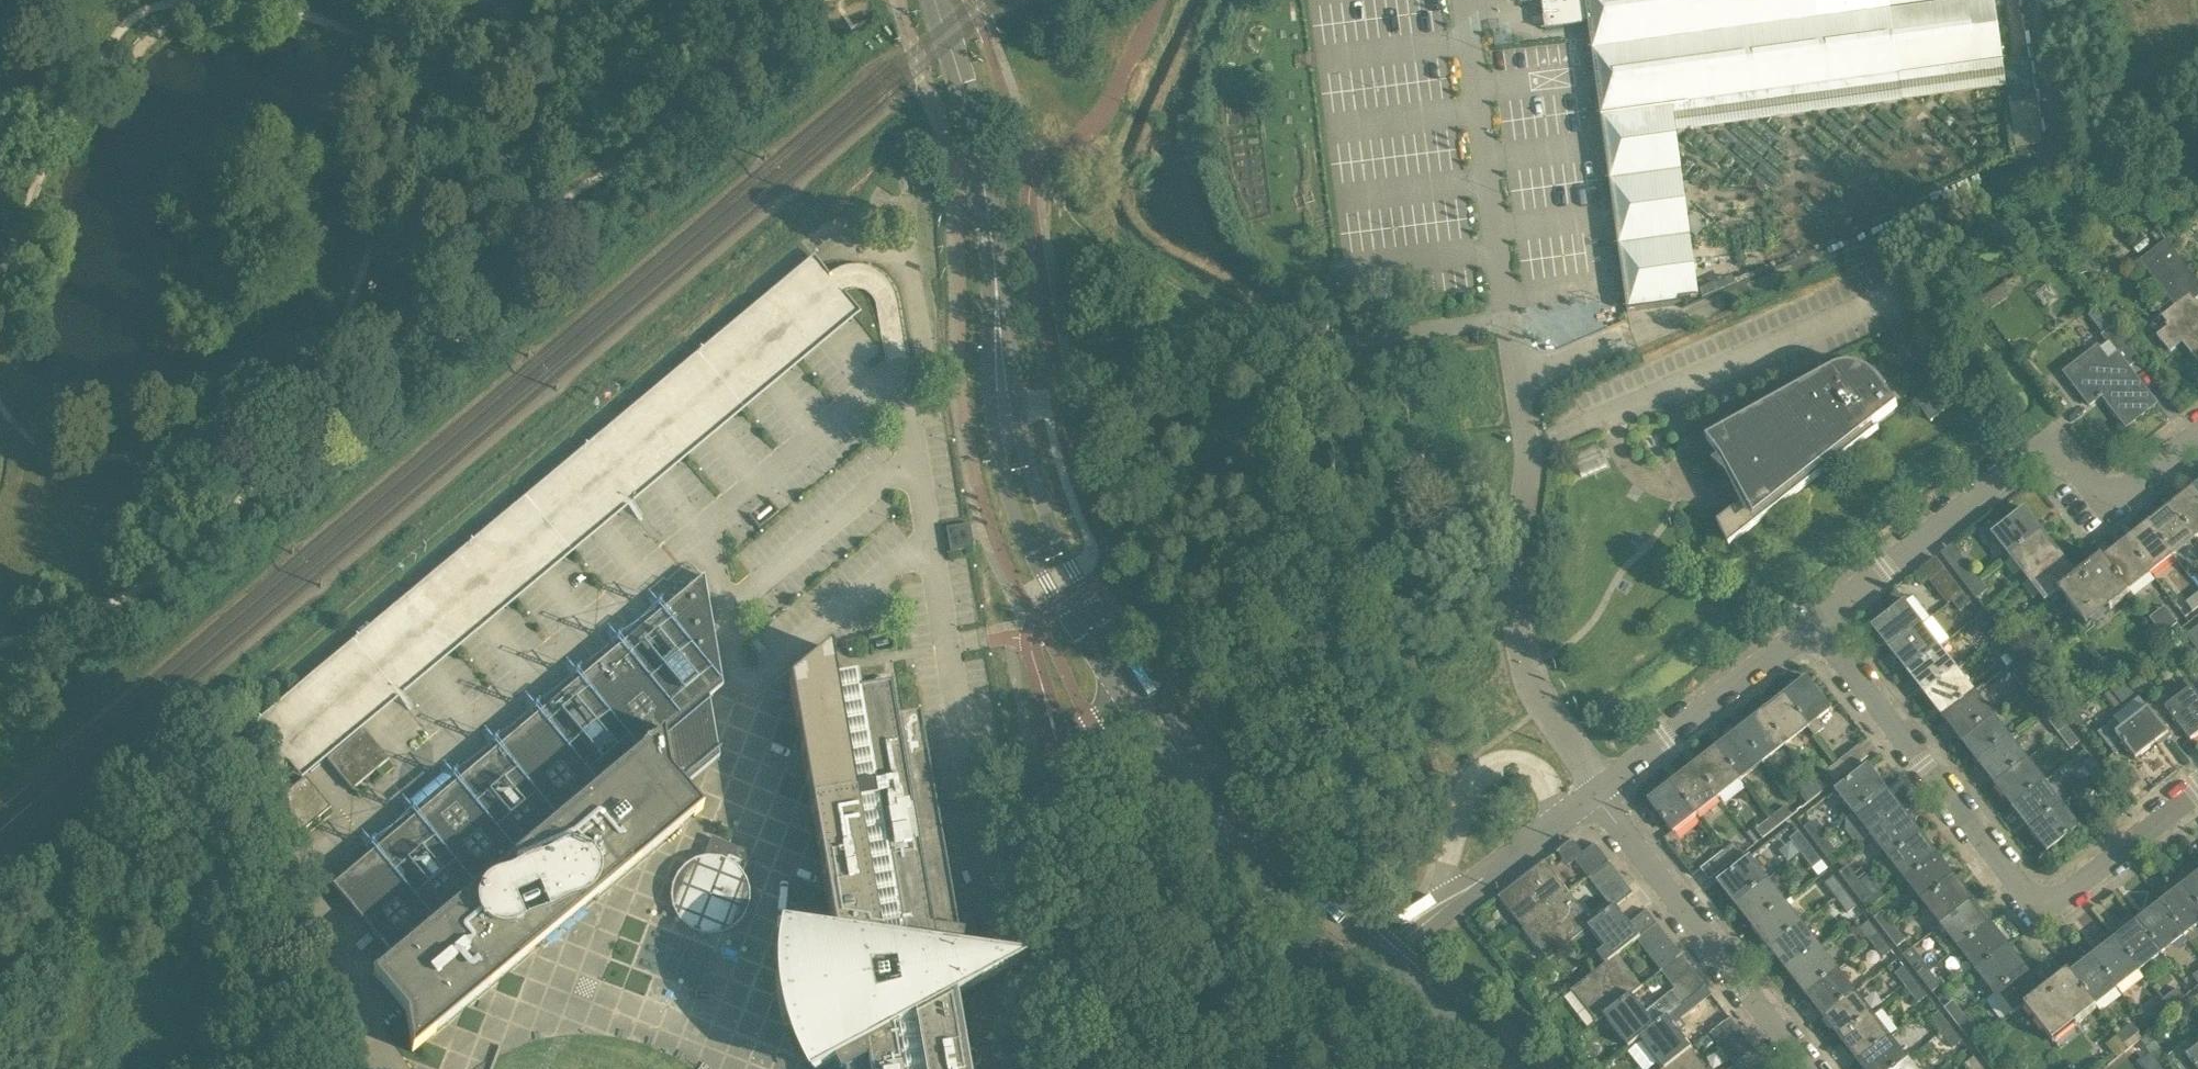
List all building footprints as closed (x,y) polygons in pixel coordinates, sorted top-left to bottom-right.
[(1593,57),(1604,137),(1628,305),(1699,295),(1678,127),(2007,83),(1996,0),(1542,0),(1546,29),(1589,24),(1593,57)] [(2140,260),(2175,305),(2162,316),(2168,324),(2165,326),(2166,327),(2157,335),(2169,351),(2182,342),(2197,362),(2197,306),(2194,300),(2197,297),(2197,281),(2166,240),(2140,260)] [(1989,293),(1978,300),(1986,311),(1997,304),(1989,293)] [(2108,360),(2097,346),(2064,372),(2089,405),(2102,396),(2126,427),(2157,404),(2128,367),(2139,359),(2114,327),(2102,336),(2116,353),(2108,360)] [(1711,463),(1726,477),(1735,470),(1742,479),(1749,489),(1741,495),(1744,501),(1717,522),(1728,544),(1729,545),(1878,429),(1874,424),(1897,406),(1881,386),(1885,383),(1880,376),(1874,370),(1867,365),(1859,362),(1851,361),(1842,361),(1835,363),(1827,367),(1829,371),(1706,439),(1706,440),(1721,459),(1711,463)] [(1928,389),(1915,400),(1931,421),(1944,410),(1928,389)] [(1585,474),(1610,463),(1601,442),(1576,453),(1585,474)] [(2197,537),(2197,494),(2193,487),(2170,505),(2196,538),(2197,537)] [(2173,556),(2196,538),(2170,505),(2147,523),(2173,556)] [(2009,557),(2042,531),(2024,507),(1991,533),(2009,557)] [(2151,573),(2173,556),(2147,523),(2125,540),(2151,573)] [(950,552),(973,548),(974,548),(970,524),(946,527),(950,552)] [(2060,553),(2042,531),(2009,557),(2026,579),(2060,553)] [(2128,591),(2151,573),(2125,540),(2102,558),(2128,591)] [(2060,553),(2026,579),(2044,602),(2058,591),(2078,576),(2060,553)] [(1950,565),(1968,589),(1980,580),(1961,556),(1950,565)] [(2078,576),(2058,591),(2087,628),(2130,594),(2128,591),(2102,558),(2102,557),(2078,576)] [(1934,578),(1952,602),(1963,592),(1945,569),(1934,578)] [(372,975),(405,1014),(412,1052),(427,1039),(703,810),(683,787),(719,757),(709,697),(723,686),(704,576),(333,885),(393,957),(372,975)] [(1988,590),(1980,580),(1968,589),(1976,599),(1988,590)] [(1895,608),(1904,601),(1896,591),(1888,598),(1895,608)] [(1971,603),(1963,592),(1952,602),(1960,611),(1971,603)] [(2197,607),(2197,592),(2186,602),(2193,611),(2197,607)] [(1890,650),(1923,624),(1905,601),(1904,601),(1895,608),(1871,627),(1890,650)] [(2003,634),(2004,634),(2013,627),(2001,612),(1992,619),(2003,634)] [(2155,626),(2163,635),(2177,623),(2170,614),(2155,626)] [(1990,645),(1999,638),(1987,623),(1978,630),(1990,645)] [(1890,650),(1906,672),(1940,645),(1923,624),(1890,650)] [(2010,652),(1999,638),(1990,645),(2001,659),(2010,652)] [(1958,669),(1940,645),(1906,672),(1924,694),(1958,669)] [(963,992),(1033,945),(982,937),(962,935),(957,934),(918,715),(895,719),(890,688),(859,694),(855,672),(833,676),(829,648),(789,681),(832,932),(791,926),(790,935),(789,944),(789,953),(789,961),(789,969),(790,981),(791,992),(792,999),(794,1011),(795,1015),(797,1023),(799,1030),(802,1038),(805,1045),(808,1053),(812,1062),(816,1068),(818,1068),(831,1062),(835,1068),(966,1068),(954,997),(963,992)] [(2024,689),(2033,682),(2022,668),(2013,675),(2024,689)] [(1924,694),(1942,718),(1976,692),(1958,669),(1924,694)] [(1810,727),(1809,728),(1815,736),(1824,728),(1819,721),(1832,710),(1806,677),(1784,694),(1810,727)] [(2044,697),(2033,682),(2024,689),(2036,704),(2044,697)] [(2127,683),(2125,685),(2114,694),(2121,703),(2135,693),(2127,683)] [(2171,737),(2181,729),(2191,741),(2197,735),(2197,696),(2191,688),(2172,703),(2165,694),(2149,707),(2171,737)] [(1993,714),(1976,692),(1942,718),(1959,740),(1993,714)] [(1787,745),(1809,728),(1810,727),(1784,694),(1761,712),(1787,745)] [(2158,747),(2171,737),(2149,707),(2148,708),(2148,707),(2122,728),(2115,719),(2097,732),(2115,755),(2126,747),(2135,759),(2156,743),(2158,747)] [(1761,712),(1738,730),(1764,763),(1787,745),(1761,712)] [(2060,735),(2069,728),(2057,712),(2048,719),(2060,735)] [(1959,740),(1977,763),(2010,736),(1993,714),(1959,740)] [(2080,742),(2069,728),(2060,735),(2070,749),(2080,742)] [(326,760),(352,790),(388,759),(363,729),(326,760)] [(1742,780),(1764,763),(1738,730),(1716,747),(1742,780)] [(2029,760),(2010,736),(1977,763),(1995,786),(2029,760)] [(1838,762),(1847,773),(1868,756),(1860,745),(1838,762)] [(1720,797),(1742,780),(1716,747),(1694,764),(1720,797)] [(2094,780),(2103,773),(2092,758),(2083,765),(2094,780)] [(1995,786),(2012,808),(2045,781),(2029,760),(1995,786)] [(1826,771),(1834,782),(1847,773),(1838,762),(1826,771)] [(1697,815),(1720,797),(1694,764),(1671,782),(1697,815)] [(1853,813),(1887,786),(1870,764),(1835,791),(1853,813)] [(2115,787),(2103,773),(2094,780),(2106,794),(2115,787)] [(294,837),(331,807),(305,777),(286,792),(294,837)] [(2063,804),(2045,781),(2012,808),(2030,831),(2063,804)] [(1674,833),(1697,815),(1671,782),(1648,800),(1674,833)] [(1800,794),(1807,804),(1823,792),(1816,783),(1800,794)] [(1904,809),(1887,786),(1853,813),(1870,835),(1904,809)] [(2063,804),(2030,831),(2047,853),(2081,827),(2063,804)] [(1771,817),(1778,826),(1792,815),(1786,806),(1771,817)] [(1888,858),(1922,832),(1904,809),(1870,835),(1888,858)] [(1756,829),(1763,838),(1778,826),(1771,817),(1756,829)] [(1815,842),(1824,835),(1813,820),(1804,828),(1815,842)] [(1801,853),(1810,846),(1799,831),(1790,839),(1801,853)] [(1940,855),(1922,832),(1888,858),(1906,881),(1940,855)] [(1836,850),(1824,835),(1815,842),(1827,857),(1836,850)] [(1575,860),(1588,877),(1608,861),(1595,844),(1583,853),(1573,839),(1557,851),(1568,866),(1575,860)] [(1733,861),(1743,853),(1735,842),(1724,850),(1733,861)] [(1822,861),(1810,846),(1801,853),(1813,868),(1822,861)] [(1733,861),(1724,850),(1701,868),(1709,880),(1733,861)] [(672,884),(670,896),(672,907),(678,909),(676,914),(687,919),(685,925),(709,934),(711,928),(722,932),(724,927),(730,929),(739,922),(746,912),(749,901),(749,889),(746,878),(743,873),(748,861),(728,853),(725,859),(719,857),(707,856),(695,859),(685,865),(677,873),(672,884)] [(1922,903),(1957,877),(1940,855),(1906,881),(1922,903)] [(1750,856),(1717,882),(1735,904),(1768,878),(1750,856)] [(1569,892),(1545,861),(1499,896),(1523,928),(1569,892)] [(1850,887),(1859,880),(1848,866),(1839,873),(1850,887)] [(2181,886),(2197,907),(2197,873),(2181,886)] [(1624,901),(1633,893),(1619,874),(1598,891),(1605,900),(1616,891),(1624,901)] [(1845,891),(1834,877),(1825,884),(1836,898),(1845,891)] [(1974,899),(1957,877),(1922,903),(1940,925),(1974,899)] [(1786,901),(1768,878),(1735,904),(1752,927),(1786,901)] [(1871,895),(1859,880),(1850,887),(1862,902),(1871,895)] [(2197,926),(2197,907),(2181,886),(2159,903),(2185,936),(2197,926)] [(1616,905),(1617,906),(1624,901),(1616,891),(1605,900),(1612,908),(1616,905)] [(1845,891),(1836,898),(1848,913),(1857,906),(1845,891)] [(1593,923),(1569,892),(1523,928),(1548,960),(1589,927),(1593,923)] [(1957,948),(1991,922),(1974,899),(1940,925),(1957,948)] [(1786,901),(1752,927),(1770,950),(1803,924),(1786,901)] [(2163,953),(2185,936),(2159,903),(2137,920),(2163,953)] [(1640,937),(1657,924),(1647,910),(1630,923),(1617,906),(1616,905),(1612,908),(1593,923),(1589,927),(1606,948),(1598,954),(1606,964),(1613,958),(1617,954),(1618,955),(1637,940),(1640,937)] [(1885,932),(1894,925),(1883,911),(1874,918),(1885,932)] [(2140,971),(2163,953),(2137,920),(2114,938),(2140,971)] [(1880,936),(1869,921),(1860,929),(1871,943),(1880,936)] [(2008,944),(1991,922),(1957,948),(1974,970),(2008,944)] [(1822,947),(1803,924),(1770,950),(1788,973),(1822,947)] [(1906,940),(1894,925),(1885,932),(1897,947),(1906,940)] [(1880,936),(1871,943),(1883,958),(1892,951),(1880,936)] [(1681,954),(1667,937),(1647,953),(1661,970),(1681,954)] [(2117,989),(2140,971),(2114,938),(2091,956),(2117,989)] [(1992,993),(2026,966),(2008,944),(1974,970),(1992,993)] [(1805,995),(1838,969),(1822,947),(1788,973),(1805,995)] [(743,960),(764,962),(765,951),(744,949),(743,960)] [(1617,954),(1613,958),(1606,964),(1571,991),(1596,1022),(1604,1016),(1604,1015),(1631,993),(1632,994),(1642,986),(1618,955),(1617,954)] [(1920,977),(1929,970),(1918,956),(1909,963),(1920,977)] [(2094,1007),(2095,1006),(2117,989),(2091,956),(2069,973),(2068,973),(2094,1007)] [(1915,981),(1904,966),(1895,974),(1906,988),(1915,981)] [(2044,990),(2026,966),(1992,993),(2010,1017),(2024,1006),(2024,1005),(2044,990)] [(1656,1025),(1667,1016),(1706,986),(1692,968),(1671,984),(1675,989),(1645,1012),(1632,994),(1631,993),(1604,1015),(1604,1016),(1629,1047),(1640,1038),(1640,1037),(1656,1025)] [(1856,991),(1838,969),(1805,995),(1823,1018),(1856,991)] [(1941,985),(1929,970),(1920,977),(1932,993),(1941,985)] [(2068,973),(2069,973),(2068,972),(2044,990),(2024,1005),(2024,1006),(2053,1043),(2097,1009),(2095,1006),(2094,1007),(2068,973)] [(1915,981),(1906,988),(1918,1003),(1927,996),(1915,981)] [(2169,1009),(2184,998),(2177,988),(2162,1000),(2169,1009)] [(1840,1040),(1873,1014),(1856,991),(1823,1018),(1840,1040)] [(2155,1020),(2169,1009),(2162,1000),(2147,1011),(2155,1020)] [(1955,1022),(1964,1015),(1953,1001),(1944,1008),(1955,1022)] [(1941,1033),(1950,1026),(1939,1012),(1930,1019),(1941,1033)] [(1891,1036),(1873,1014),(1840,1040),(1858,1063),(1891,1036)] [(1976,1030),(1964,1015),(1955,1022),(1968,1038),(1976,1030)] [(1691,1046),(1667,1016),(1656,1025),(1640,1037),(1640,1038),(1664,1068),(1691,1046)] [(2140,1040),(2141,1038),(2138,1033),(2139,1032),(2132,1023),(2117,1035),(2128,1050),(2140,1040)] [(1962,1041),(1950,1026),(1941,1033),(1954,1049),(1962,1041)] [(1720,1047),(1733,1064),(1754,1048),(1741,1031),(1720,1047)] [(2141,1038),(2140,1040),(2152,1055),(2160,1049),(2148,1033),(2141,1038)] [(1908,1059),(1891,1036),(1858,1063),(1863,1068),(1895,1068),(1908,1059)] [(2113,1055),(2125,1046),(2117,1036),(2105,1045),(2113,1055)] [(2193,1051),(2186,1042),(2169,1055),(2179,1068),(2197,1068),(2197,1047),(2193,1051)] [(1691,1046),(1664,1068),(1663,1068),(1706,1068),(1691,1049),(1692,1048),(1691,1046)] [(1974,1057),(1965,1064),(1969,1068),(1984,1068),(1974,1057)] [(1908,1059),(1895,1068),(1916,1068),(1908,1059)]
